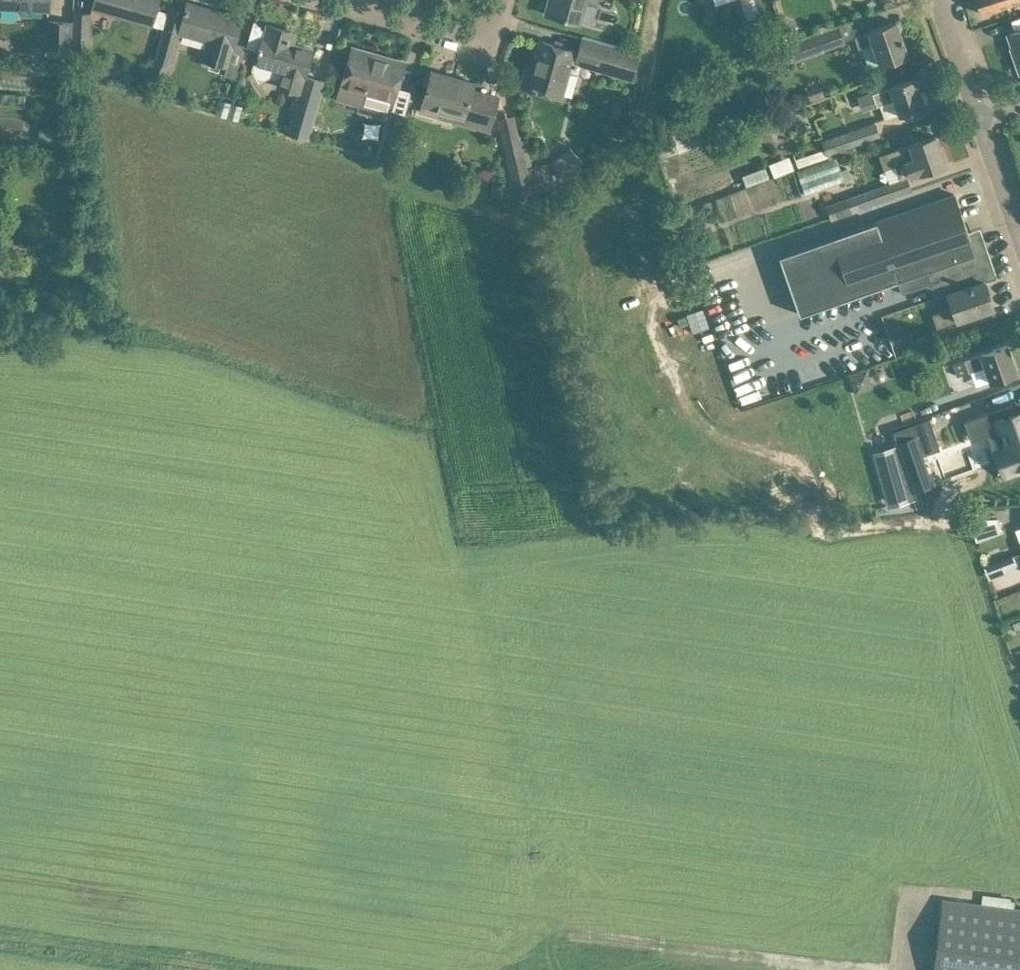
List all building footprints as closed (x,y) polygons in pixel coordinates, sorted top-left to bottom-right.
[(1,6),(49,9),(50,0),(2,0),(1,6)] [(91,8),(152,25),(159,0),(94,0),(91,8)] [(564,19),(578,23),(585,0),(549,0),(545,13),(564,19)] [(747,18),(761,14),(757,0),(742,0),(747,18)] [(981,14),(1019,1),(1019,0),(976,0),(981,14)] [(193,37),(216,43),(209,67),(220,70),(221,66),(226,67),(232,48),(234,48),(242,17),(188,2),(179,33),(179,34),(183,35),(182,40),(192,43),(193,37)] [(90,13),(73,13),(73,21),(71,48),(76,48),(76,55),(88,55),(88,49),(90,13)] [(71,48),(73,21),(47,20),(45,47),(48,47),(47,58),(67,59),(68,48),(71,48)] [(254,21),(249,40),(247,47),(260,50),(256,63),(286,71),(281,88),(300,94),(305,77),(312,50),(287,43),(290,31),(267,25),(265,32),(256,22),(256,21),(254,21)] [(865,32),(853,36),(854,38),(858,48),(861,47),(868,68),(880,63),(888,61),(907,54),(896,21),(877,28),(865,32)] [(780,47),(786,63),(843,42),(837,27),(780,47)] [(1009,34),(1014,48),(1016,48),(1018,54),(1016,56),(1015,56),(1019,72),(1019,30),(1009,34)] [(522,85),(522,86),(560,97),(568,70),(576,73),(580,62),(588,64),(591,56),(605,60),(603,70),(633,79),(638,52),(583,36),(579,52),(541,41),(528,86),(522,85)] [(756,39),(754,50),(763,52),(765,41),(756,39)] [(405,114),(390,110),(403,63),(402,62),(401,66),(374,59),(376,55),(352,48),(338,99),(360,105),(359,111),(387,119),(376,159),(391,164),(405,114)] [(431,71),(426,90),(422,105),(419,104),(415,115),(436,121),(439,110),(463,116),(462,122),(489,130),(498,97),(480,92),(480,94),(471,92),(474,82),(431,71)] [(305,77),(300,94),(288,134),(309,140),(325,82),(305,77)] [(872,93),(871,93),(876,108),(880,106),(884,119),(901,113),(906,112),(925,105),(915,78),(896,85),(872,93)] [(875,123),(822,141),(826,154),(879,136),(875,123)] [(501,140),(516,198),(532,194),(518,135),(501,140)] [(890,150),(878,154),(883,168),(895,164),(895,165),(902,162),(907,176),(917,173),(917,174),(927,170),(945,164),(935,135),(917,142),(890,150)] [(576,152),(556,169),(563,177),(583,159),(576,152)] [(774,176),(794,169),(789,156),(769,163),(774,176)] [(746,185),(769,177),(766,167),(743,174),(746,185)] [(840,170),(844,181),(851,179),(847,168),(840,170)] [(476,174),(474,180),(490,185),(492,178),(488,172),(482,170),(476,174)] [(910,191),(906,178),(827,205),(832,220),(855,212),(854,211),(865,208),(864,207),(910,191)] [(815,243),(779,255),(799,314),(835,302),(897,279),(902,293),(925,284),(931,286),(935,297),(948,293),(948,292),(994,276),(980,236),(968,235),(954,194),(815,243)] [(948,293),(953,307),(932,314),(937,328),(994,308),(984,280),(994,277),(994,276),(948,292),(948,293)] [(987,351),(955,362),(959,375),(971,371),(976,386),(990,381),(997,379),(1016,372),(1006,345),(987,351)] [(966,419),(972,437),(1000,427),(1007,447),(996,451),(1004,474),(1019,469),(1019,409),(1014,411),(1011,403),(966,419)] [(913,426),(893,432),(898,448),(908,475),(919,472),(912,451),(935,443),(930,427),(915,432),(913,426)] [(894,449),(874,455),(888,501),(907,496),(909,501),(916,499),(913,492),(908,475),(898,448),(894,449)] [(970,519),(977,540),(1002,531),(997,518),(986,518),(985,508),(971,508),(970,519)] [(946,900),(937,969),(1019,969),(1019,909),(946,900)]
